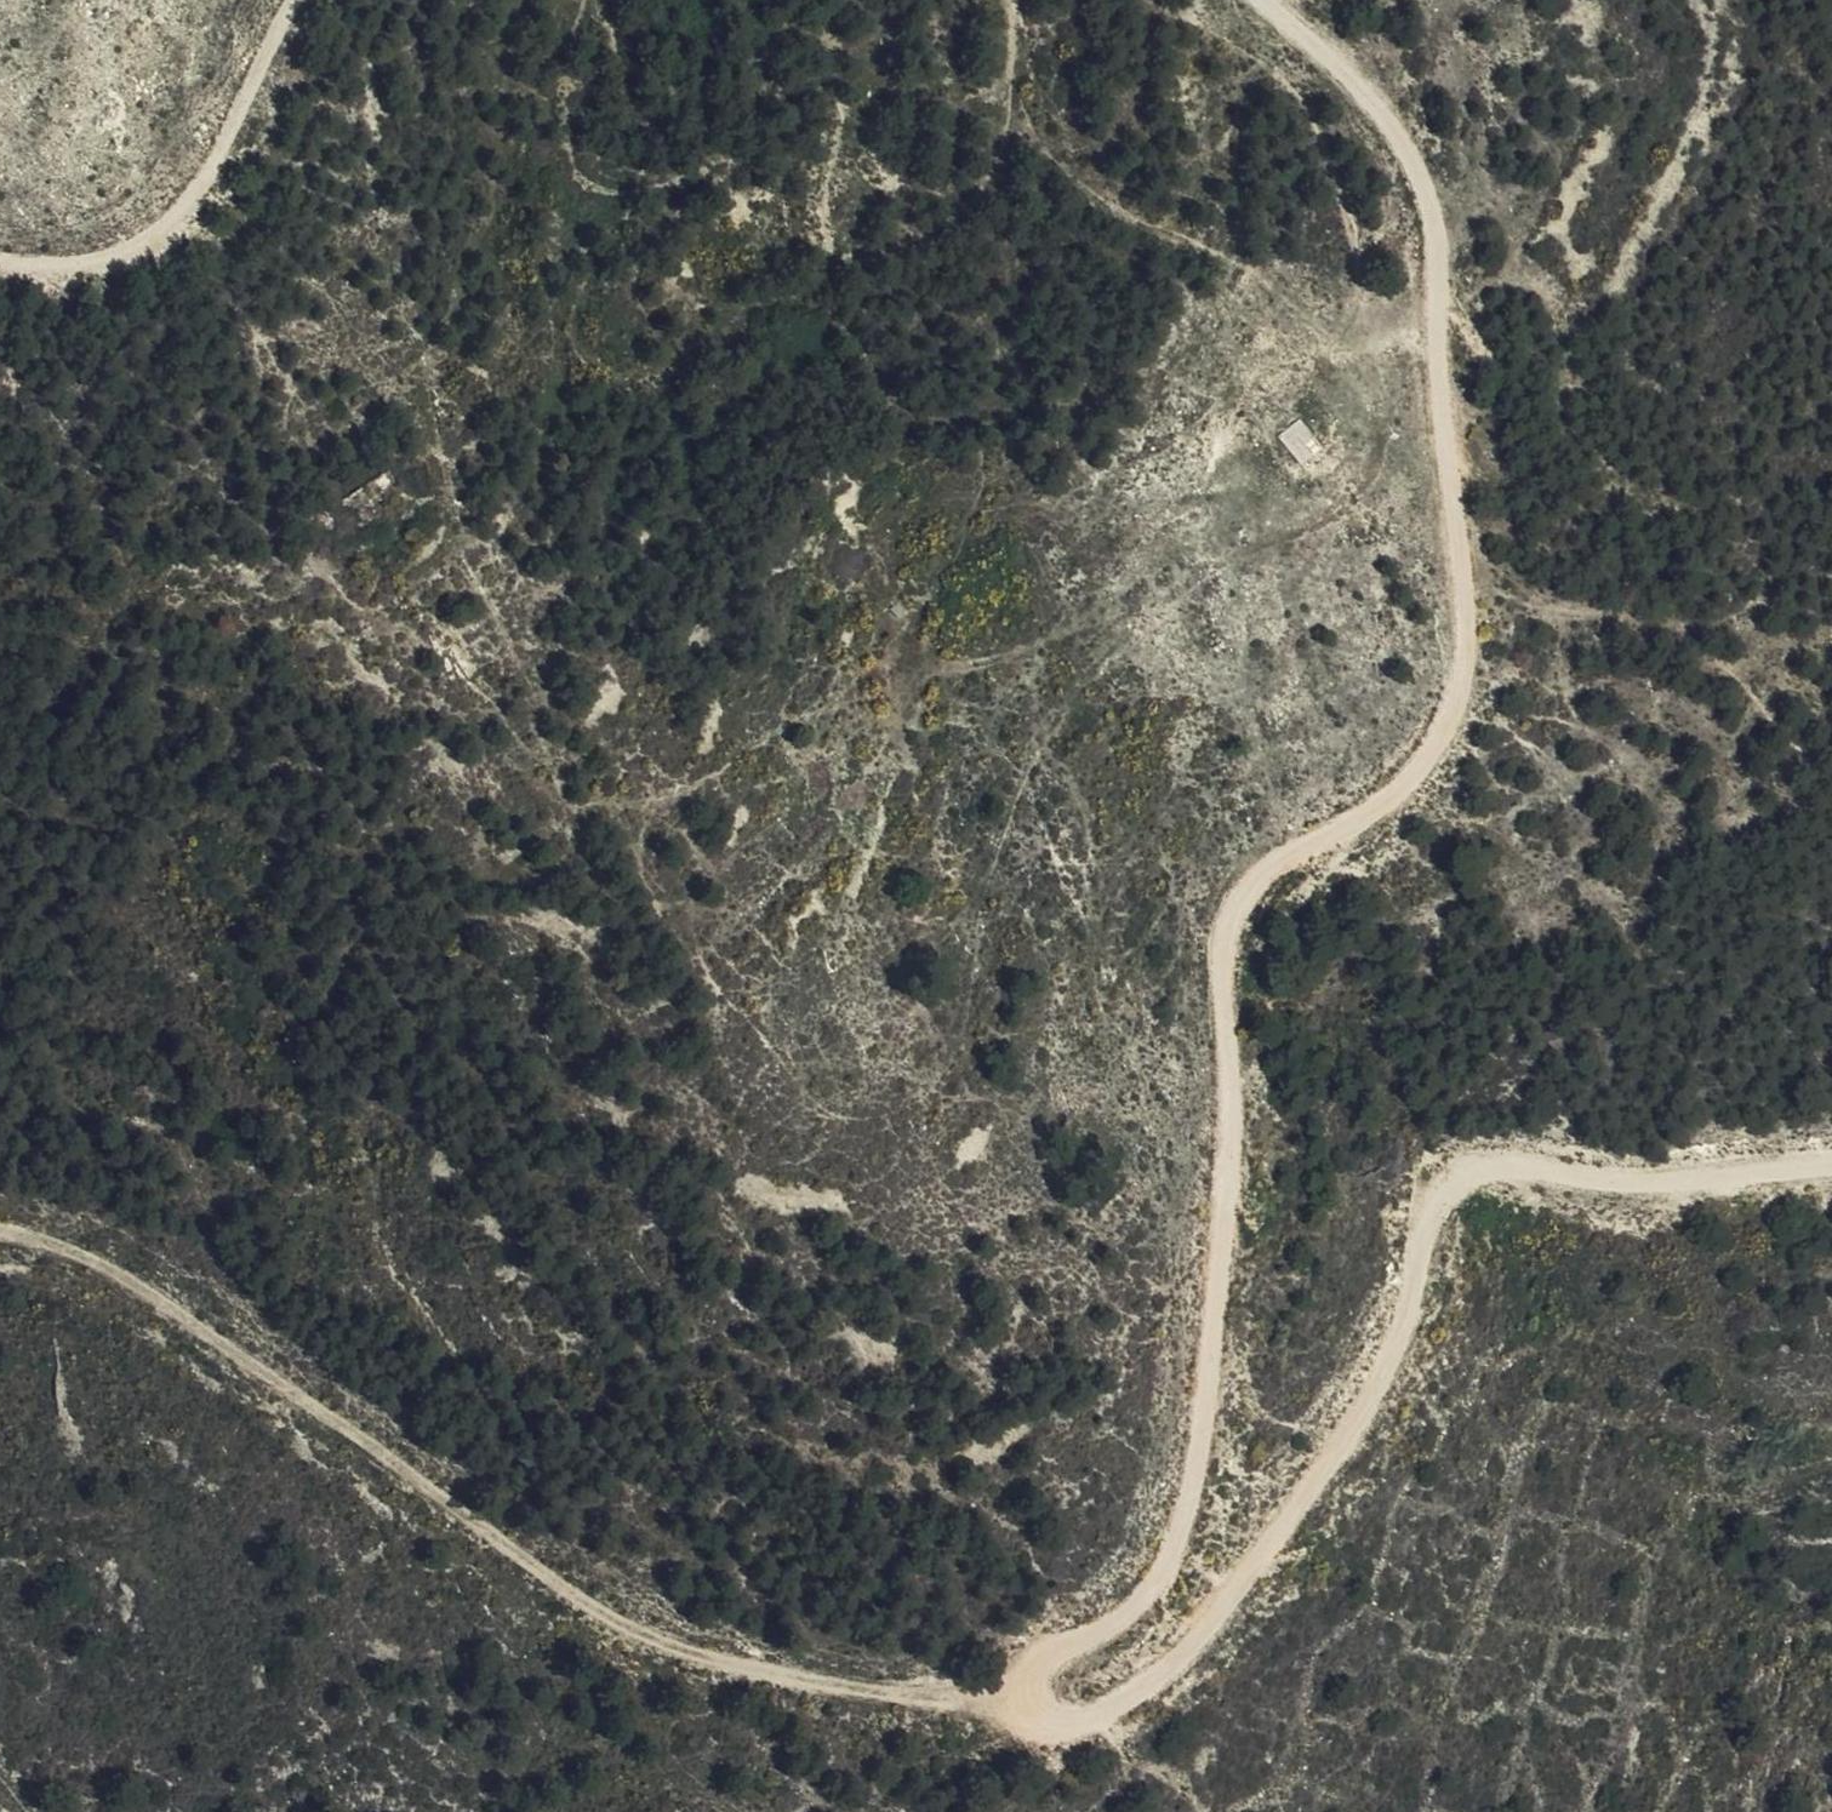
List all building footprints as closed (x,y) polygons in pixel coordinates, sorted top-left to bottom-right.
[(1303,416),(1281,431),(1299,457),(1321,443),(1303,416)]
